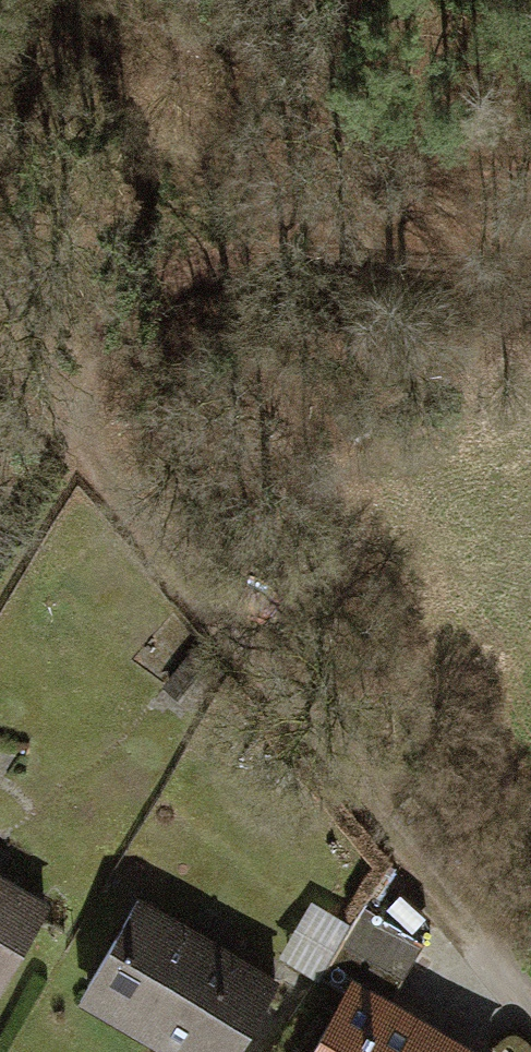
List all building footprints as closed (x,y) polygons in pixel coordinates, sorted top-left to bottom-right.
[(52,898),(0,869),(0,991),(52,898)] [(139,905),(85,997),(179,1051),(232,1051),(272,983),(139,905)] [(423,946),(366,917),(340,968),(397,997),(423,946)] [(360,988),(325,1051),(475,1051),(360,988)]
